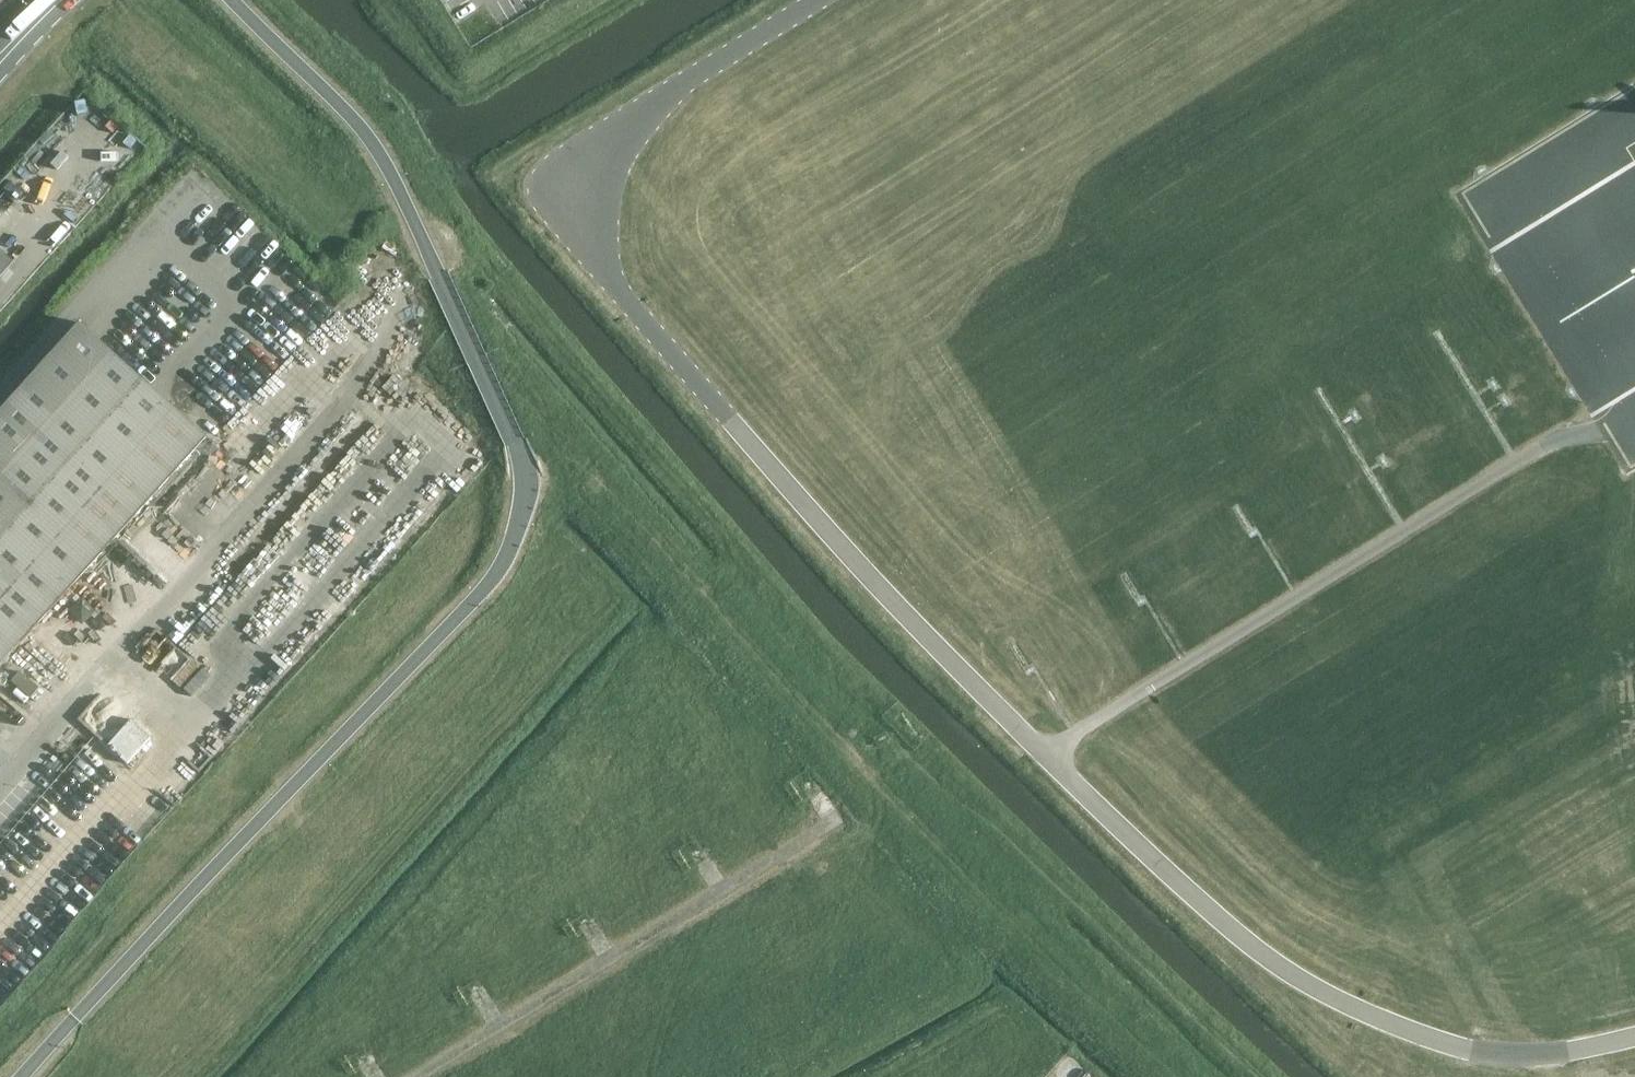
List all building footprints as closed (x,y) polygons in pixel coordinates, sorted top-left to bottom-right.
[(12,264),(0,253),(0,278),(12,264)] [(207,436),(80,322),(0,411),(0,666),(207,436)] [(129,760),(153,735),(133,716),(109,741),(129,760)]
